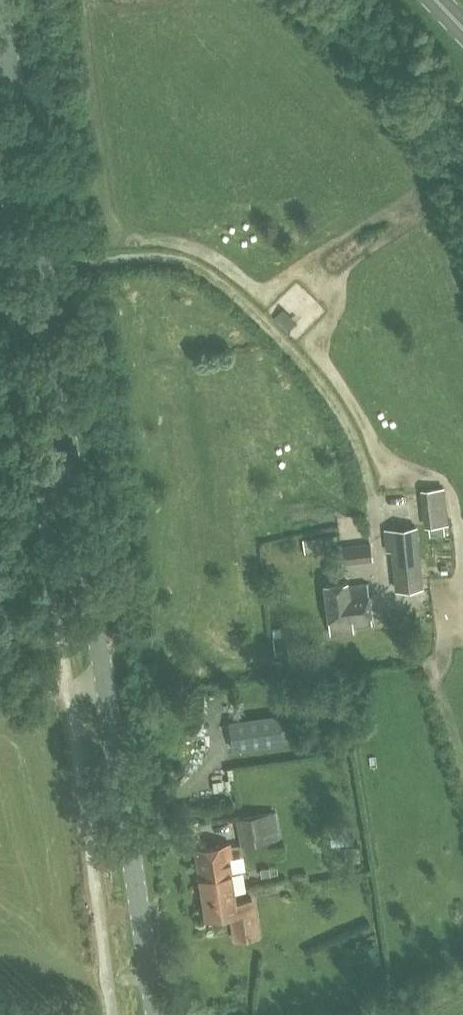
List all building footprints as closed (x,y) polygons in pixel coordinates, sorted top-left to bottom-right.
[(283,306),(274,316),(288,329),(298,319),(283,306)] [(428,482),(430,520),(451,519),(449,481),(428,482)] [(395,547),(396,559),(420,557),(416,524),(387,527),(389,547),(395,547)] [(336,533),(324,535),(326,547),(338,545),(336,533)] [(371,542),(341,545),(343,564),(373,560),(371,542)] [(349,585),(348,579),(325,582),(331,633),(349,631),(349,626),(372,623),(368,583),(349,585)] [(286,633),(273,635),(275,651),(288,649),(286,633)] [(237,720),(229,721),(232,748),(282,742),(282,737),(279,714),(237,720)] [(241,844),(282,837),(276,810),(236,817),(241,844)] [(228,843),(196,848),(206,917),(232,913),(236,939),(258,935),(252,898),(237,901),(235,890),(243,889),(240,872),(236,869),(232,870),(228,843)] [(316,870),(330,865),(326,854),(312,859),(316,870)] [(270,866),(263,867),(264,874),(271,873),(270,866)] [(380,956),(379,956),(372,957),(373,965),(380,964),(381,964),(380,956)]
